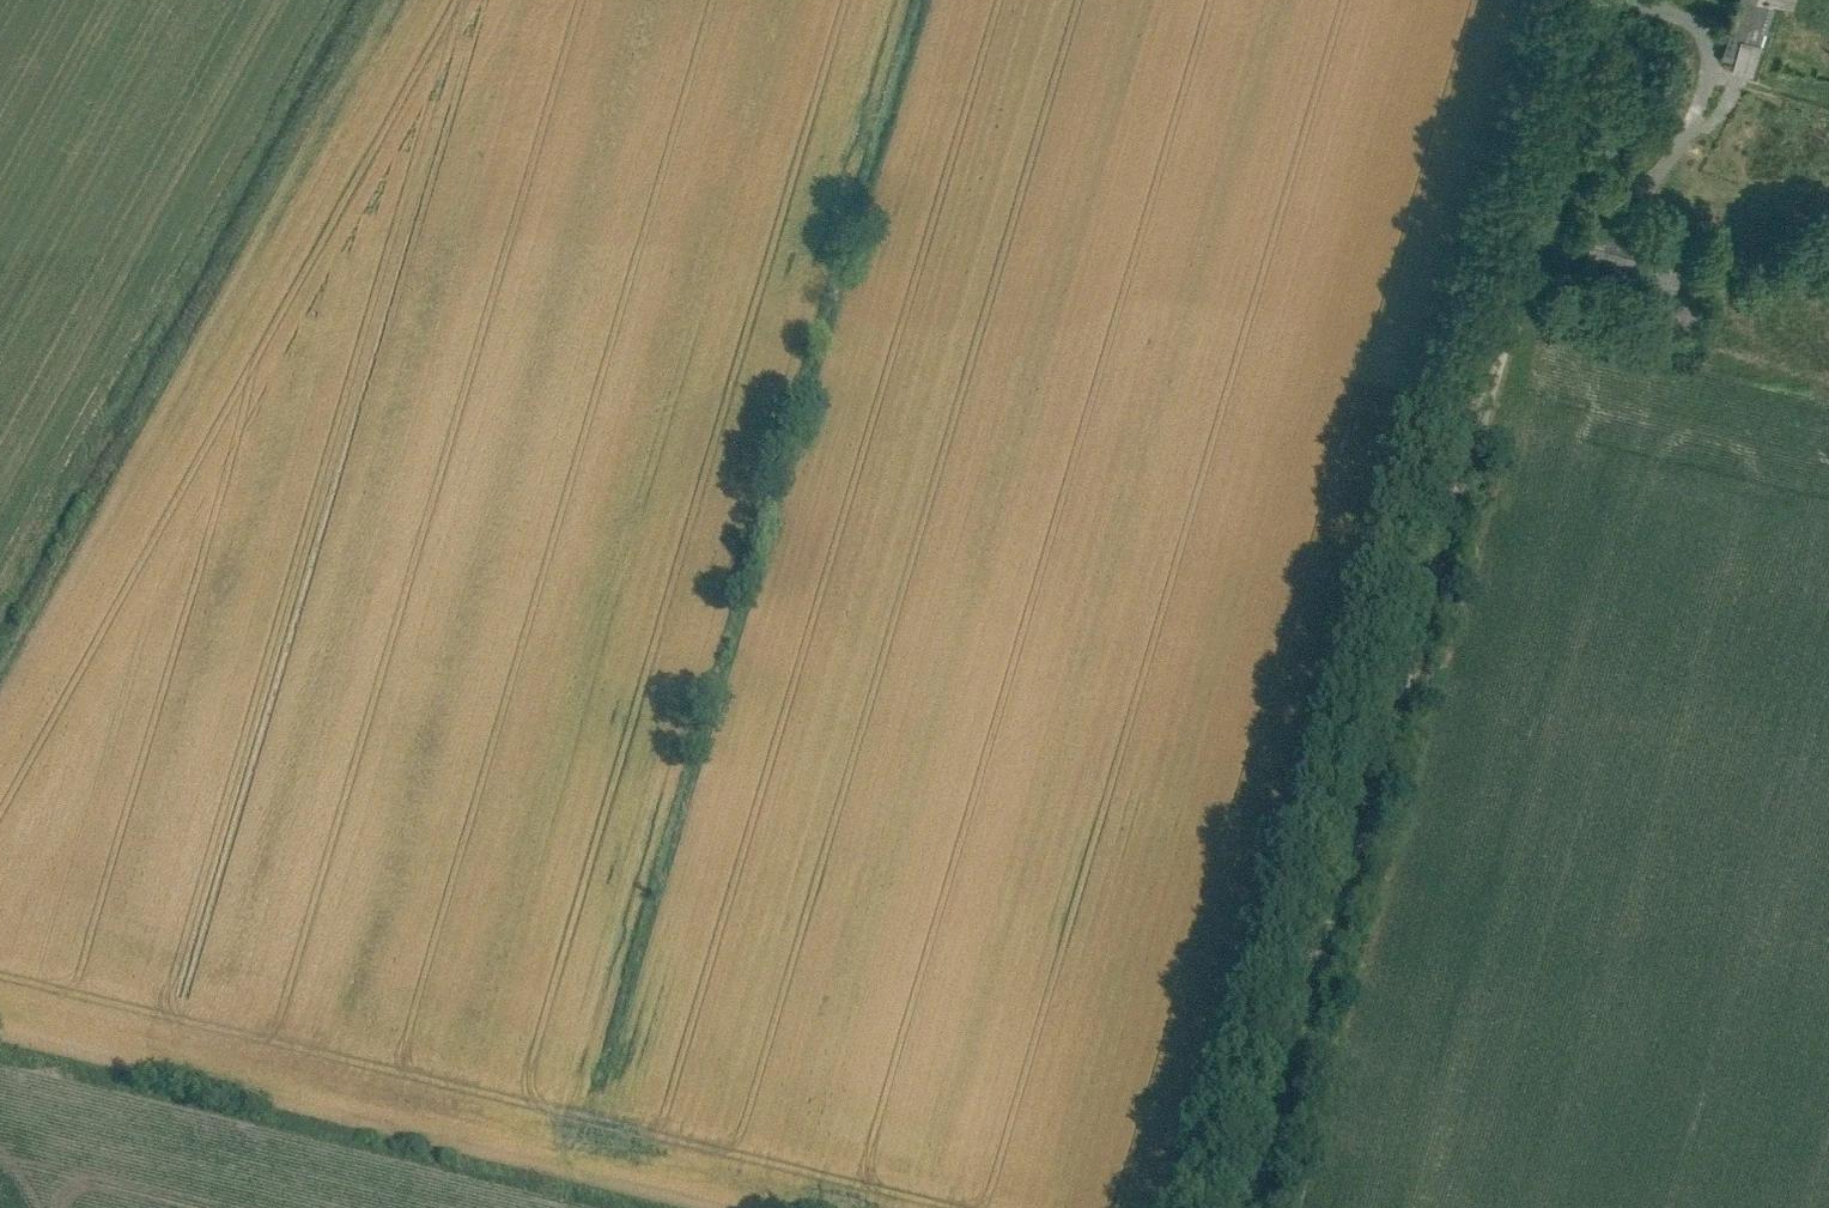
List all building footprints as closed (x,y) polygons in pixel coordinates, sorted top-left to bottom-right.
[(1710,137),(1828,175),(1828,62),(1758,40),(1771,0),(1738,0),(1722,51),(1736,55),(1710,137)] [(1692,228),(1597,205),(1581,270),(1675,294),(1669,319),(1704,328),(1712,296),(1678,287),(1692,228)]
